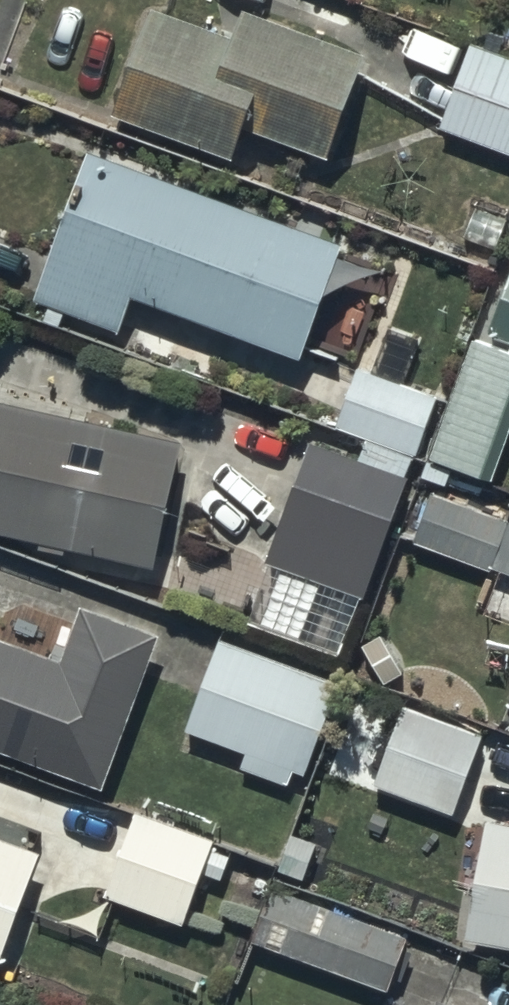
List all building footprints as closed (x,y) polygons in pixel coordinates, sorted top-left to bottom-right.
[(239,44),(155,14),(116,124),(238,167),(250,135),(334,165),(372,58),(250,14),(239,44)] [(470,46),(440,132),(508,156),(508,60),(470,46)] [(344,249),(89,158),(37,303),(123,334),(135,301),(304,361),(344,249)] [(491,337),(508,344),(508,292),(491,337)] [(476,344),(433,462),(486,482),(508,421),(508,356),(476,344)] [(436,399),(360,372),(340,429),(416,455),(436,399)] [(157,569),(183,450),(0,410),(0,536),(157,569)] [(411,481),(310,447),(270,564),(371,598),(411,481)] [(418,547),(508,579),(508,529),(433,503),(418,547)] [(0,643),(0,755),(103,794),(162,641),(84,612),(63,666),(0,643)] [(344,687),(223,643),(190,733),(311,777),(344,687)] [(400,727),(377,785),(456,816),(479,758),(400,727)] [(138,816),(136,823),(108,898),(187,928),(217,846),(138,816)] [(489,826),(466,948),(508,956),(508,830),(489,826)] [(4,973),(46,859),(0,842),(0,971),(4,973)] [(391,996),(409,942),(274,896),(255,950),(391,996)]
